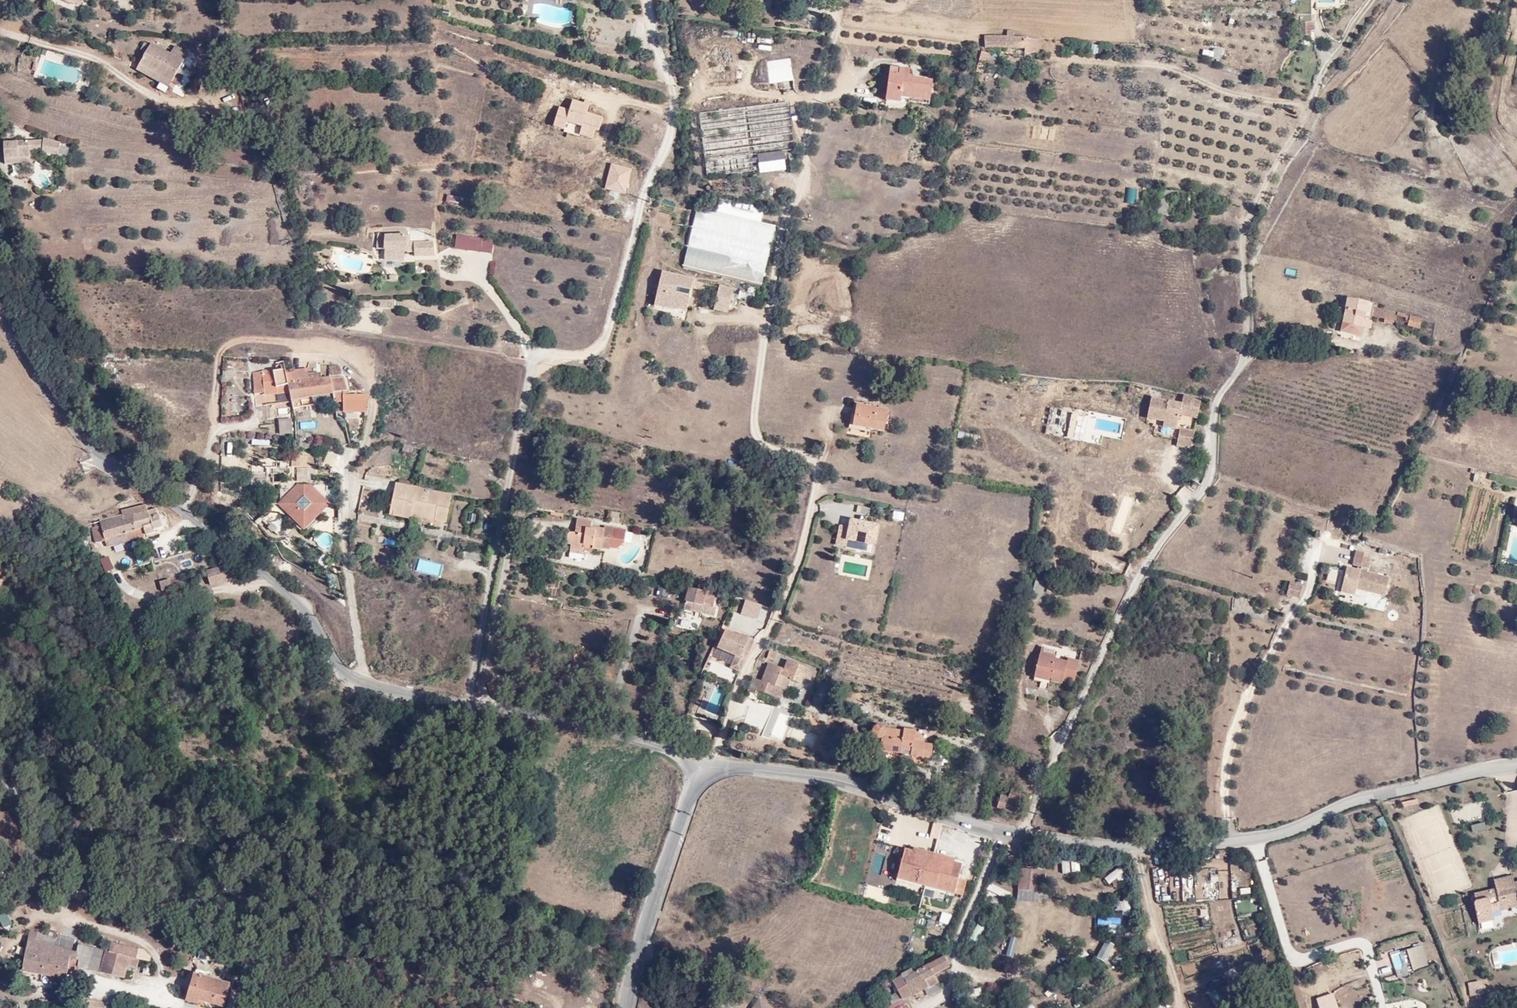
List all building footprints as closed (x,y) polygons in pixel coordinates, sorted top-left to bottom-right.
[(82,10),(86,0),(60,0),(82,10)] [(1314,33),(1313,23),(1311,23),(1302,23),(1303,37),(1310,37),(1310,33),(1314,33)] [(1039,56),(1039,41),(1014,40),(1014,34),(1006,34),(1006,40),(983,40),(983,50),(1023,51),(1023,56),(1039,56)] [(142,66),(173,84),(190,54),(177,48),(174,54),(154,44),(142,66)] [(1202,48),(1200,56),(1219,60),(1221,52),(1202,48)] [(988,56),(980,56),(980,64),(989,64),(988,56)] [(758,155),(783,152),(796,150),(790,103),(797,102),(791,58),(693,70),(708,179),(761,173),(758,155)] [(173,84),(142,66),(139,72),(170,90),(173,84)] [(889,66),(885,102),(903,104),(904,101),(931,104),(934,86),(911,82),(912,74),(911,74),(911,69),(889,66)] [(28,147),(11,147),(11,162),(28,162),(28,157),(40,157),(40,158),(56,162),(58,149),(41,145),(41,146),(28,147)] [(8,162),(11,162),(11,147),(2,147),(3,151),(3,169),(8,169),(8,162)] [(224,157),(237,160),(239,150),(227,148),(224,157)] [(761,173),(785,170),(783,152),(758,155),(761,173)] [(446,194),(444,202),(458,205),(460,197),(446,194)] [(695,211),(689,237),(767,255),(773,230),(758,225),(761,210),(718,200),(714,214),(695,211)] [(408,237),(378,237),(378,250),(392,250),(407,251),(407,254),(416,254),(416,258),(437,259),(437,245),(413,244),(408,243),(408,237)] [(456,237),(454,250),(467,252),(469,239),(456,237)] [(767,255),(689,237),(682,267),(760,285),(767,255)] [(469,239),(467,252),(492,255),(494,242),(469,239)] [(407,251),(392,250),(392,261),(407,261),(407,254),(407,251)] [(701,286),(692,283),(691,289),(700,292),(701,286)] [(718,288),(712,311),(727,314),(732,291),(718,288)] [(1371,303),(1350,298),(1344,322),(1367,328),(1371,329),(1374,315),(1373,315),(1374,308),(1370,307),(1371,303)] [(1399,316),(1399,313),(1374,308),(1373,315),(1374,315),(1398,320),(1399,316)] [(1422,329),(1424,319),(1408,315),(1408,317),(1407,323),(1410,323),(1410,326),(1422,329)] [(1341,332),(1364,338),(1367,328),(1344,322),(1341,332)] [(346,395),(344,378),(330,379),(321,379),(321,374),(310,374),(311,383),(289,385),(286,372),(285,370),(253,373),(255,391),(263,391),(263,394),(289,394),(290,401),(302,401),(305,400),(319,398),(333,394),(333,403),(342,402),(366,401),(367,394),(346,395)] [(311,383),(310,374),(309,370),(286,372),(289,385),(311,383)] [(1181,417),(1182,413),(1183,409),(1200,413),(1203,400),(1186,396),(1184,403),(1154,397),(1150,416),(1167,420),(1166,425),(1182,428),(1179,446),(1194,449),(1197,430),(1179,426),(1181,417)] [(292,409),(302,409),(302,401),(290,401),(292,409)] [(887,412),(871,409),(858,406),(856,416),(853,426),(882,432),(887,412)] [(1066,437),(1099,443),(1100,434),(1120,437),(1123,419),(1060,408),(1058,422),(1049,420),(1048,426),(1067,429),(1066,437)] [(279,419),(280,434),(294,433),(292,418),(279,419)] [(299,422),(300,430),(317,429),(316,421),(299,422)] [(326,450),(323,465),(336,467),(338,452),(326,450)] [(304,459),(283,458),(282,468),(287,468),(298,469),(303,469),(304,459)] [(570,471),(572,462),(563,460),(562,469),(570,471)] [(298,469),(287,468),(286,483),(297,484),(298,469)] [(257,471),(242,470),(241,480),(256,481),(257,471)] [(312,502),(297,484),(286,483),(268,499),(289,522),(312,502)] [(434,514),(433,521),(444,523),(450,495),(395,483),(388,514),(408,519),(409,516),(410,509),(434,514)] [(359,508),(361,495),(363,488),(351,489),(350,509),(359,509),(359,508)] [(370,497),(361,495),(359,508),(369,509),(370,497)] [(119,511),(120,516),(145,508),(144,505),(119,511)] [(146,511),(145,508),(120,516),(119,516),(121,522),(147,514),(146,511)] [(410,509),(409,516),(433,521),(434,514),(410,509)] [(902,521),(904,512),(893,511),(892,519),(902,521)] [(608,513),(606,523),(616,524),(618,515),(608,513)] [(148,519),(147,514),(121,522),(126,542),(152,535),(151,530),(160,527),(156,517),(148,519)] [(119,516),(108,520),(96,522),(97,528),(121,522),(119,516)] [(589,523),(573,520),(572,530),(576,531),(575,534),(565,533),(564,545),(568,545),(567,554),(572,555),(572,552),(576,553),(575,556),(580,557),(582,546),(590,548),(590,550),(599,552),(601,551),(608,552),(608,550),(614,551),(621,545),(623,531),(603,528),(602,530),(589,529),(589,523)] [(846,541),(873,546),(877,525),(850,520),(849,528),(840,527),(837,546),(846,547),(846,541)] [(103,542),(104,547),(126,542),(121,522),(97,528),(91,530),(94,544),(103,542)] [(1372,553),(1357,550),(1354,564),(1360,566),(1359,569),(1347,566),(1341,588),(1355,591),(1356,587),(1385,593),(1390,576),(1367,569),(1372,553)] [(189,558),(180,561),(183,567),(192,564),(189,558)] [(221,569),(206,573),(209,586),(224,582),(221,569)] [(1327,571),(1326,581),(1336,583),(1337,572),(1327,571)] [(171,588),(184,586),(182,577),(170,579),(171,588)] [(161,581),(162,590),(171,588),(170,579),(161,581)] [(699,588),(690,586),(685,609),(716,617),(717,610),(714,609),(715,597),(712,596),(714,589),(707,588),(709,580),(701,579),(699,588)] [(1291,593),(1301,595),(1304,584),(1294,582),(1291,593)] [(666,597),(668,589),(658,587),(656,595),(666,597)] [(744,599),(740,614),(757,619),(762,605),(744,599)] [(737,655),(732,667),(743,671),(754,639),(741,635),(740,636),(725,631),(718,648),(737,655)] [(771,647),(766,658),(772,661),(778,650),(771,647)] [(1045,654),(1040,674),(1056,678),(1056,681),(1066,684),(1067,681),(1077,684),(1083,662),(1072,659),(1071,662),(1045,654)] [(785,693),(790,680),(799,685),(803,678),(811,682),(816,673),(788,659),(783,670),(769,663),(761,680),(752,677),(747,690),(755,694),(757,690),(780,699),(783,692),(785,693)] [(897,733),(886,730),(885,729),(883,727),(880,726),(878,727),(876,729),(876,736),(879,738),(883,738),(881,752),(901,754),(901,750),(911,751),(912,756),(931,758),(932,746),(924,744),(924,740),(923,736),(920,733),(917,732),(903,731),(903,733),(897,733)] [(710,729),(701,729),(700,737),(709,737),(710,729)] [(1419,798),(1402,802),(1403,808),(1420,803),(1419,798)] [(1379,828),(1386,827),(1384,817),(1377,818),(1379,828)] [(1484,821),(1473,824),(1474,831),(1485,829),(1484,821)] [(925,854),(933,857),(934,853),(916,848),(914,852),(914,855),(924,858),(925,854)] [(905,850),(898,879),(926,887),(933,857),(925,854),(924,858),(914,855),(914,852),(905,850)] [(954,859),(934,853),(933,857),(946,860),(945,863),(953,866),(954,863),(955,860),(954,860),(954,859)] [(933,857),(926,887),(951,893),(957,894),(964,895),(965,896),(969,880),(959,878),(962,866),(954,863),(953,866),(945,863),(946,860),(933,857)] [(1061,860),(1061,870),(1076,871),(1076,861),(1061,860)] [(1109,884),(1124,872),(1118,866),(1104,878),(1109,884)] [(1019,888),(1040,890),(1042,870),(1021,868),(1019,888)] [(1512,885),(1512,882),(1510,874),(1492,879),(1494,886),(1495,889),(1512,885)] [(1494,886),(1475,892),(1476,899),(1472,900),(1478,923),(1495,918),(1494,912),(1516,905),(1516,881),(1512,882),(1512,885),(1495,889),(1494,886)] [(1019,888),(1018,898),(1039,901),(1040,890),(1019,888)] [(1121,915),(1129,916),(1130,899),(1122,899),(1121,915)] [(1120,926),(1121,917),(1096,917),(1096,925),(1120,926)] [(47,936),(31,931),(21,972),(71,984),(74,971),(76,955),(73,954),(75,946),(56,941),(55,945),(45,943),(47,936)] [(55,945),(56,941),(57,935),(47,932),(47,936),(45,943),(55,945)] [(1005,955),(1013,958),(1019,939),(1010,936),(1005,955)] [(1107,963),(1117,952),(1105,942),(1096,953),(1107,963)] [(1421,945),(1406,950),(1413,970),(1428,965),(1421,945)] [(76,955),(74,971),(87,974),(92,950),(78,946),(76,955)] [(135,971),(139,953),(116,946),(114,955),(92,950),(87,974),(124,982),(128,970),(135,971)] [(1404,950),(1390,956),(1397,974),(1411,968),(1404,950)] [(945,956),(931,964),(937,975),(952,967),(945,956)] [(937,975),(931,964),(920,971),(916,972),(912,975),(909,979),(906,975),(895,982),(900,991),(898,993),(901,998),(890,1004),(883,1007),(903,1007),(902,1006),(907,1003),(904,999),(915,994),(915,995),(931,987),(932,988),(941,984),(937,975)] [(912,975),(916,972),(920,971),(916,965),(904,972),(906,975),(909,979),(912,975)] [(202,1007),(218,1007),(224,990),(205,984),(207,978),(191,973),(181,1006),(188,1007),(192,1007),(193,1005),(202,1007)] [(1482,995),(1480,983),(1467,985),(1469,997),(1482,995)] [(901,998),(898,993),(887,999),(890,1004),(901,998)]
